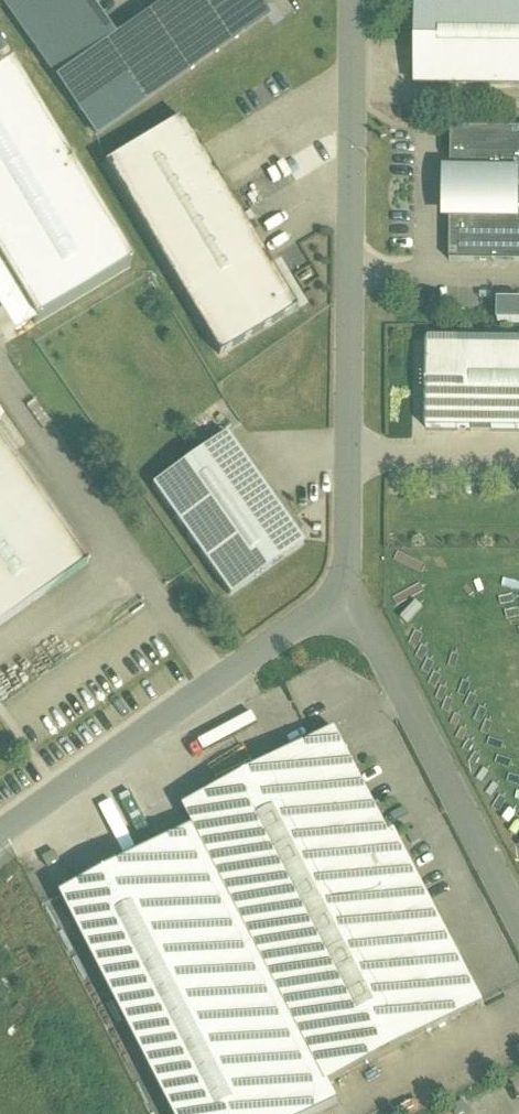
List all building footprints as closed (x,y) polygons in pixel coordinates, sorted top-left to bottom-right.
[(96,136),(267,16),(256,0),(176,0),(115,43),(85,0),(1,0),(96,136)] [(417,86),(518,87),(518,0),(418,0),(417,86)] [(182,120),(105,166),(220,357),(297,311),(182,120)] [(452,130),(452,174),(446,184),(444,196),(446,207),(451,217),(451,262),(518,263),(518,131),(452,130)] [(498,323),(518,323),(518,302),(498,301),(498,323)] [(426,340),(426,430),(518,430),(518,340),(426,340)] [(300,544),(222,436),(149,488),(226,596),(300,544)] [(89,565),(0,440),(0,628),(89,565)] [(336,731),(185,809),(193,825),(328,1087),(485,1006),(396,833),(390,836),(336,731)] [(193,825),(58,894),(171,1113),(305,1113),(334,1099),(328,1087),(193,825)]
